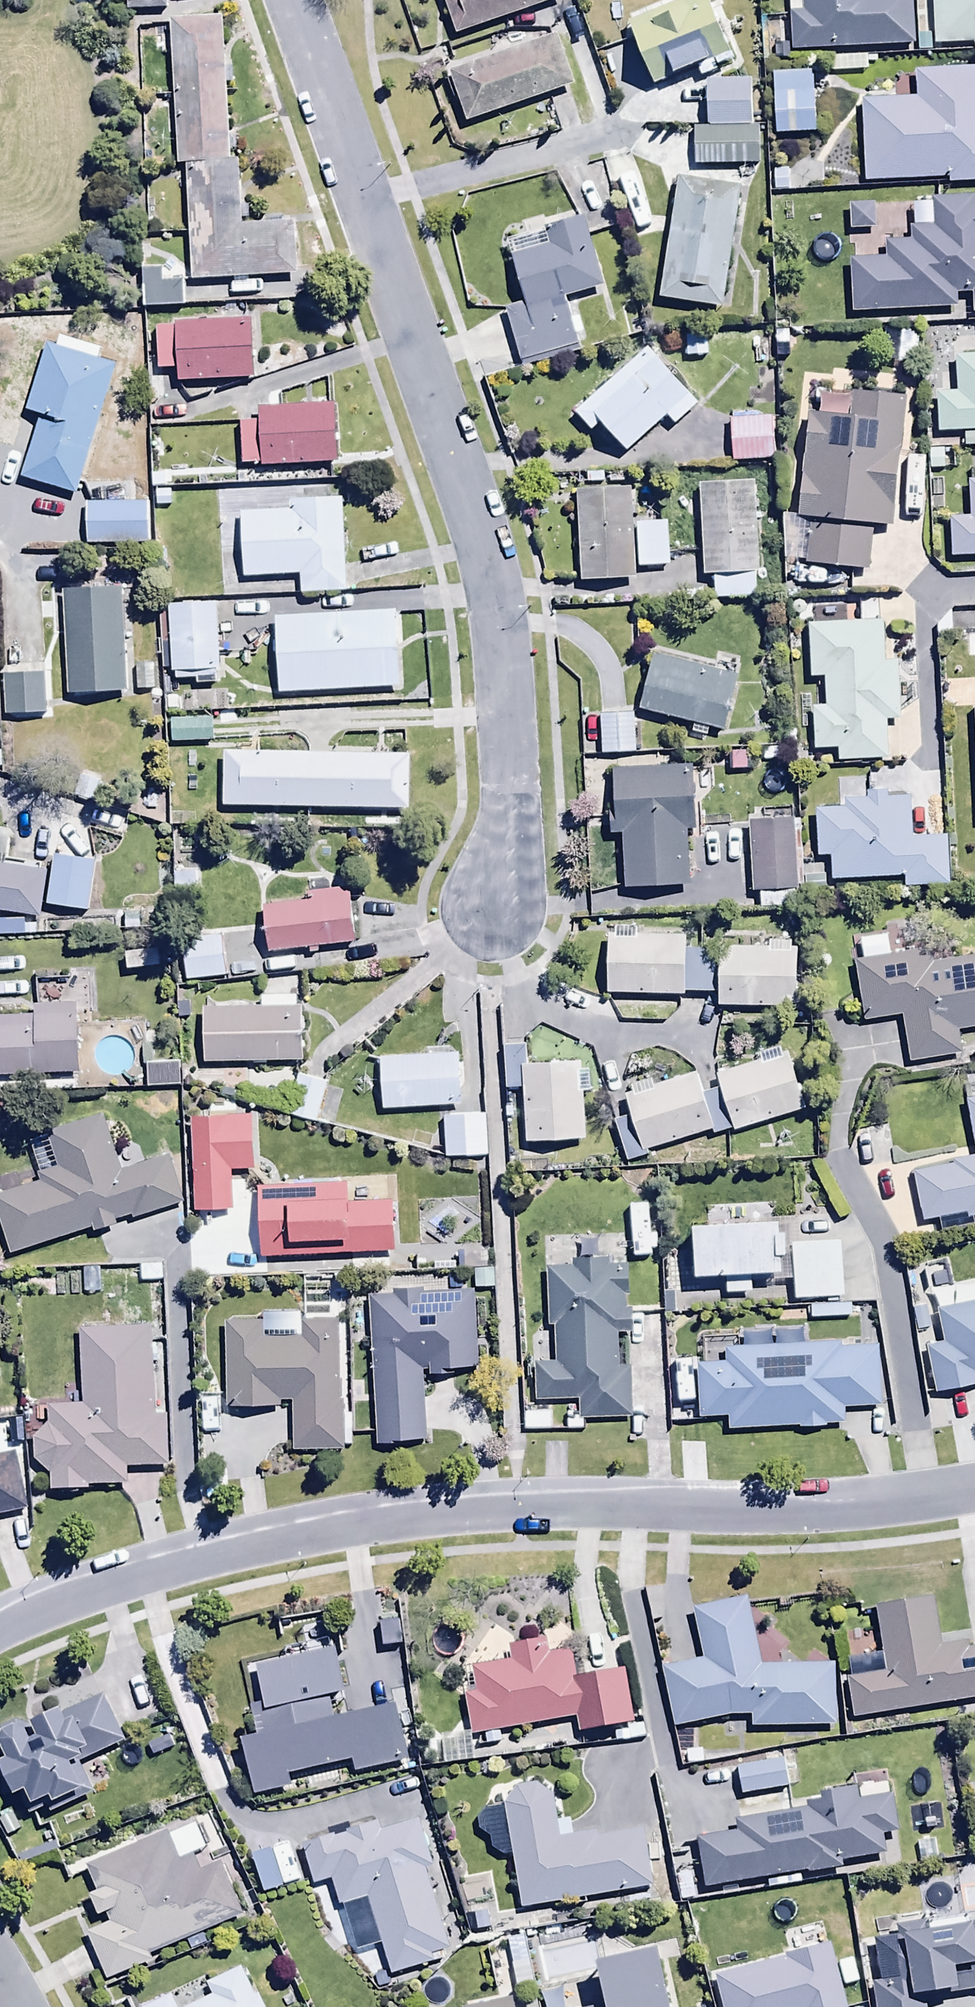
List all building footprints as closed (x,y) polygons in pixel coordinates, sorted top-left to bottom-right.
[(167,0),(129,0),(129,14),(167,14),(167,0)] [(565,0),(444,0),(458,39),(565,1),(565,0)] [(656,90),(729,58),(703,0),(631,32),(656,90)] [(793,57),(915,49),(911,0),(790,0),(793,57)] [(935,49),(974,48),(974,52),(974,0),(933,0),(935,49)] [(188,169),(231,165),(224,21),(172,24),(180,169),(188,169)] [(557,42),(452,78),(469,129),(575,92),(557,42)] [(869,61),(832,61),(832,76),(869,76),(869,61)] [(949,183),(949,191),(974,189),(974,72),(915,75),(916,102),(863,105),(867,187),(949,183)] [(814,78),(774,79),(775,142),(816,141),(814,78)] [(708,88),(710,134),(752,132),(749,86),(708,88)] [(694,135),(696,170),(761,167),(759,132),(752,132),(710,134),(694,135)] [(231,165),(188,169),(194,286),(298,280),(296,229),(243,231),(240,165),(231,165)] [(741,189),(679,181),(661,306),(723,315),(741,189)] [(854,318),(958,314),(957,300),(974,299),(974,300),(974,202),(932,204),(933,233),(912,234),(913,246),(886,247),(887,263),(851,265),(854,318)] [(877,211),(850,211),(851,236),(877,235),(877,211)] [(508,313),(524,366),(579,349),(567,307),(606,295),(584,222),(509,245),(528,307),(508,313)] [(141,274),(143,312),(188,310),(187,285),(165,286),(164,273),(141,274)] [(254,324),(158,328),(160,375),(180,374),(181,386),(257,382),(254,324)] [(78,501),(119,370),(100,364),(104,352),(63,340),(59,352),(48,348),(27,417),(41,421),(22,483),(78,501)] [(700,408),(651,353),(578,418),(596,438),(606,429),(630,455),(670,420),(678,428),(700,408)] [(956,362),(958,398),(938,399),(940,438),(974,436),(974,361),(956,362)] [(895,534),(905,403),(853,399),(851,424),(811,421),(803,528),(810,529),(807,572),(873,577),(876,533),(895,534)] [(243,425),(244,470),(341,467),(339,409),(263,412),(263,424),(243,425)] [(776,421),(731,423),(733,468),(778,465),(776,421)] [(972,486),(972,523),(951,523),(952,564),(974,564),(974,486),(972,486)] [(757,487),(703,489),(706,579),(714,578),(715,604),(761,603),(757,487)] [(635,497),(581,498),(583,587),(637,586),(635,497)] [(349,595),(345,503),(290,505),(291,516),(245,518),(247,582),(303,580),(303,597),(349,595)] [(153,508),(88,508),(88,549),(153,549),(153,508)] [(669,527),(640,528),(641,571),(671,570),(669,527)] [(128,696),(124,593),(67,595),(71,698),(128,696)] [(223,682),(218,609),(172,613),(177,686),(198,684),(199,691),(219,689),(219,682),(223,682)] [(401,618),(278,624),(282,697),(404,691),(401,618)] [(893,628),(811,629),(812,683),(827,683),(828,713),(818,713),(819,753),(841,753),(841,768),(890,767),(889,723),(902,723),(901,664),(894,664),(893,628)] [(738,680),(658,658),(643,715),(692,728),(689,739),(713,746),(716,734),(723,736),(738,680)] [(48,679),(6,680),(7,719),(49,718),(48,679)] [(640,757),(638,717),(600,719),(602,759),(640,757)] [(214,723),(174,724),(174,748),(214,747),(214,723)] [(752,755),(731,755),(731,789),(752,789),(752,755)] [(411,760),(227,757),(227,813),(411,816),(411,760)] [(695,771),(616,774),(618,814),(613,814),(614,840),(625,840),(627,895),(691,893),(689,833),(698,832),(695,771)] [(833,861),(834,885),(906,881),(906,892),(950,889),(947,840),(915,842),(913,802),(891,803),(891,798),(871,798),(872,802),(848,804),(848,812),(819,814),(821,862),(833,861)] [(795,826),(750,828),(754,895),(762,895),(763,913),(800,911),(795,826)] [(39,922),(46,874),(3,867),(4,859),(0,858),(0,916),(39,922)] [(98,865),(54,860),(48,912),(92,917),(98,865)] [(351,893),(310,899),(311,906),(263,912),(269,957),(358,945),(351,893)] [(30,941),(30,926),(0,926),(0,941),(30,941)] [(721,997),(723,951),(691,951),(691,942),(641,941),(641,928),(616,928),(616,939),(612,938),(611,1000),(690,1001),(690,997),(721,997)] [(231,982),(227,940),(183,944),(187,986),(231,982)] [(723,951),(721,997),(721,1009),(800,1011),(801,953),(794,953),(794,943),(772,942),(772,952),(723,951)] [(935,968),(933,954),(857,965),(865,1024),(906,1019),(912,1066),(966,1059),(962,1035),(974,1033),(974,962),(935,968)] [(81,1080),(79,981),(36,982),(37,1020),(0,1021),(0,1082),(81,1080)] [(205,1015),(206,1069),(305,1067),(304,1001),(264,1002),(264,1014),(205,1015)] [(506,1094),(528,1093),(530,1149),(588,1146),(586,1099),(595,1099),(594,1068),(533,1071),(532,1048),(505,1049),(506,1094)] [(704,1096),(717,1136),(718,1141),(809,1112),(789,1049),(759,1059),(761,1066),(718,1080),(722,1091),(704,1096)] [(460,1059),(382,1062),(384,1114),(462,1111),(460,1059)] [(185,1067),(145,1067),(145,1092),(185,1092),(185,1067)] [(717,1136),(704,1096),(698,1077),(658,1090),(655,1081),(629,1089),(632,1099),(626,1101),(632,1120),(617,1125),(630,1164),(717,1136)] [(0,1200),(0,1223),(11,1260),(95,1234),(96,1237),(119,1229),(118,1225),(132,1220),(134,1226),(185,1210),(169,1161),(122,1176),(104,1120),(29,1144),(43,1186),(0,1200)] [(487,1120),(444,1122),(446,1163),(489,1161),(487,1120)] [(256,1121),(193,1124),(197,1215),(234,1213),(232,1173),(258,1172),(256,1121)] [(973,1223),(974,1223),(974,1161),(956,1165),(957,1169),(914,1177),(924,1228),(972,1218),(973,1223)] [(259,1192),(263,1261),(397,1254),(394,1207),(353,1209),(352,1187),(259,1192)] [(789,1231),(701,1232),(701,1284),(728,1284),(728,1298),(755,1298),(755,1281),(788,1280),(788,1263),(793,1263),(793,1241),(789,1241),(789,1231)] [(847,1248),(797,1248),(797,1304),(847,1304),(847,1248)] [(622,1267),(575,1267),(575,1272),(549,1272),(550,1331),(557,1331),(558,1366),(537,1366),(538,1404),(581,1404),(581,1416),(568,1416),(569,1434),(585,1433),(585,1423),(633,1423),(633,1372),(620,1372),(620,1334),(635,1334),(635,1315),(627,1315),(627,1298),(632,1298),(632,1277),(622,1277),(622,1267)] [(396,1300),(370,1301),(378,1449),(430,1447),(426,1378),(484,1375),(480,1296),(427,1298),(427,1294),(396,1295),(396,1300)] [(854,1308),(812,1310),(812,1323),(855,1322),(854,1308)] [(941,1314),(946,1348),(930,1351),(937,1399),(974,1394),(974,1308),(941,1314)] [(346,1453),(343,1326),(301,1327),(302,1341),(266,1342),(266,1326),(227,1327),(229,1412),(280,1410),(280,1405),(296,1405),(297,1454),(346,1453)] [(85,1410),(50,1410),(51,1431),(36,1442),(38,1468),(53,1480),(53,1496),(89,1496),(90,1487),(129,1487),(129,1474),(169,1474),(169,1418),(155,1418),(155,1332),(85,1332),(85,1410)] [(732,1423),(732,1435),(827,1433),(827,1429),(847,1428),(846,1411),(885,1410),(883,1352),(845,1353),(845,1348),(730,1351),(730,1368),(700,1369),(701,1424),(732,1423)] [(552,1416),(526,1416),(525,1434),(552,1434),(552,1416)] [(29,1516),(16,1458),(0,1462),(0,1523),(29,1516)] [(854,1724),(974,1705),(974,1653),(972,1654),(971,1647),(946,1651),(938,1601),(875,1611),(882,1659),(845,1665),(854,1724)] [(836,1668),(762,1670),(749,1604),(695,1615),(706,1666),(665,1674),(677,1733),(732,1722),(752,1721),(752,1734),(838,1732),(836,1668)] [(507,1746),(505,1735),(579,1721),(582,1739),(627,1731),(630,1743),(647,1740),(645,1729),(635,1731),(624,1675),(577,1684),(572,1655),(549,1659),(546,1645),(512,1652),(515,1668),(473,1676),(477,1696),(464,1698),(472,1740),(486,1737),(489,1749),(507,1746)] [(338,1654),(260,1672),(269,1712),(253,1716),(259,1742),(243,1745),(256,1801),(297,1792),(295,1781),(358,1767),(360,1778),(412,1766),(399,1707),(339,1721),(335,1703),(348,1700),(338,1654)] [(74,1769),(125,1744),(107,1702),(36,1733),(41,1743),(35,1746),(31,1736),(20,1734),(9,1740),(6,1750),(14,1766),(4,1771),(21,1806),(32,1800),(39,1813),(58,1804),(61,1810),(88,1797),(74,1769)] [(744,1799),(790,1791),(785,1764),(739,1773),(744,1799)] [(503,1860),(514,1858),(524,1914),(657,1890),(646,1833),(599,1841),(598,1836),(575,1840),(572,1825),(560,1827),(555,1802),(540,1788),(518,1791),(505,1808),(505,1811),(476,1817),(478,1832),(489,1841),(491,1853),(503,1860)] [(709,1893),(767,1883),(769,1893),(804,1887),(803,1877),(844,1871),(843,1864),(889,1856),(886,1838),(900,1835),(894,1800),(861,1806),(859,1797),(809,1805),(810,1812),(737,1824),(739,1835),(700,1842),(709,1893)] [(351,1910),(359,1936),(378,1931),(392,1980),(436,1967),(433,1955),(449,1951),(427,1873),(435,1871),(422,1825),(382,1837),(379,1826),(303,1847),(315,1891),(334,1886),(341,1912),(351,1910)] [(157,1964),(154,1958),(241,1919),(219,1871),(204,1877),(196,1858),(182,1864),(170,1838),(90,1873),(100,1895),(91,1899),(101,1922),(107,1920),(110,1928),(87,1938),(109,1986),(157,1964)] [(873,1987),(877,2006),(930,2006),(929,2004),(974,1997),(974,1929),(973,1921),(899,1934),(900,1940),(877,1944),(884,1985),(873,1987)] [(525,1930),(504,1935),(516,1990),(543,1985),(534,1942),(528,1943),(525,1930)] [(664,1958),(605,1968),(612,2006),(673,2006),(664,1958)] [(259,1997),(255,1999),(242,1973),(210,1989),(216,2001),(203,2006),(264,2006),(259,1997)]
